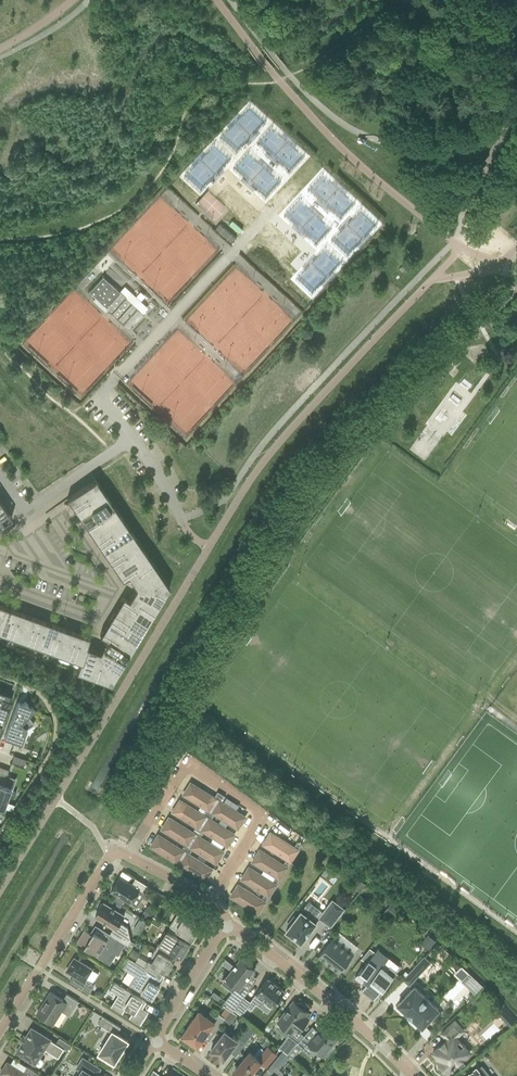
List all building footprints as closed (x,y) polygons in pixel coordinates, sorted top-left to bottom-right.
[(197,202),(217,221),(228,208),(208,190),(197,202)] [(104,277),(90,292),(106,306),(118,293),(120,292),(104,277)] [(498,310),(512,296),(506,290),(492,303),(498,310)] [(118,293),(106,306),(130,328),(143,313),(138,308),(126,298),(124,296),(123,297),(122,297),(118,293)] [(73,508),(102,489),(95,479),(67,499),(67,500),(72,496),(75,501),(71,504),(73,508)] [(84,514),(108,498),(102,489),(73,508),(76,512),(81,509),(84,514)] [(108,498),(84,514),(88,519),(83,522),(85,526),(89,524),(114,507),(108,498)] [(3,505),(0,507),(0,526),(11,518),(3,505)] [(114,507),(89,524),(85,526),(88,530),(93,527),(96,532),(120,516),(114,507)] [(120,516),(96,532),(100,537),(95,540),(98,544),(101,541),(126,525),(120,516)] [(126,525),(101,541),(98,544),(100,548),(105,545),(109,550),(132,533),(126,525)] [(132,533),(109,550),(112,555),(107,558),(110,562),(139,542),(132,533)] [(121,568),(145,551),(139,542),(110,562),(112,566),(117,563),(121,568)] [(145,551),(121,568),(124,573),(120,576),(123,581),(128,577),(151,561),(145,551)] [(128,577),(135,587),(158,571),(151,561),(128,577)] [(135,587),(136,588),(169,587),(158,571),(135,587)] [(136,588),(134,590),(159,605),(169,587),(136,588)] [(134,590),(129,600),(153,615),(159,605),(134,590)] [(153,615),(129,600),(123,597),(120,601),(125,604),(122,610),(147,625),(153,615)] [(17,611),(7,608),(0,627),(0,633),(8,636),(17,611)] [(147,625),(122,610),(119,615),(114,612),(111,616),(141,634),(147,625)] [(19,640),(28,615),(17,611),(8,636),(19,640)] [(29,643),(38,619),(28,615),(19,640),(29,643)] [(109,620),(114,623),(111,628),(135,643),(141,634),(111,616),(109,620)] [(39,647),(48,622),(38,619),(29,643),(39,647)] [(49,651),(58,626),(48,622),(39,647),(49,651)] [(59,654),(68,630),(58,626),(49,651),(59,654)] [(111,628),(107,634),(102,631),(100,635),(107,640),(129,653),(135,643),(111,628)] [(70,658),(79,634),(68,630),(59,654),(70,658)] [(90,638),(79,634),(70,658),(79,662),(80,662),(86,646),(86,647),(90,638)] [(107,640),(101,649),(124,663),(129,653),(107,640)] [(76,671),(87,675),(96,650),(86,647),(86,646),(80,662),(79,662),(76,671)] [(99,651),(111,684),(124,663),(101,649),(99,651)] [(87,675),(111,684),(99,651),(96,650),(87,675)] [(8,710),(6,709),(7,707),(9,708),(11,701),(8,700),(10,695),(0,691),(0,732),(8,710)] [(16,703),(4,738),(14,741),(21,744),(23,738),(27,728),(34,724),(28,715),(34,709),(25,701),(23,703),(17,701),(16,703)] [(14,756),(11,763),(22,767),(25,759),(14,756)] [(3,768),(0,776),(6,778),(9,770),(3,768)] [(3,808),(8,795),(10,789),(11,788),(12,788),(14,782),(5,778),(6,778),(0,776),(0,807),(3,808)] [(218,792),(214,797),(191,783),(183,795),(207,809),(210,812),(221,794),(218,792)] [(10,789),(8,795),(14,797),(16,791),(10,789)] [(222,802),(225,796),(221,794),(210,812),(214,814),(238,829),(245,817),(222,802)] [(207,809),(203,815),(180,800),(172,812),(196,827),(200,829),(210,812),(207,809)] [(211,819),(214,814),(210,812),(200,829),(203,831),(227,846),(234,834),(211,819)] [(196,827),(192,832),(169,817),(161,829),(185,844),(189,846),(200,829),(196,827)] [(293,839),(298,833),(288,825),(283,832),(293,839)] [(200,837),(203,831),(200,829),(189,846),(193,849),(216,863),(223,851),(200,837)] [(298,841),(294,847),(270,832),(263,844),(287,859),(290,861),(291,862),(298,850),(301,844),(298,841)] [(185,844),(182,850),(158,835),(151,847),(178,864),(189,846),(185,844)] [(189,854),(193,849),(189,846),(178,864),(205,881),(213,869),(189,854)] [(287,859),(283,865),(260,850),(252,862),(276,876),(280,879),(287,867),(290,861),(287,859)] [(276,876),(272,882),(249,867),(241,879),(265,894),(269,896),(276,884),(280,879),(276,876)] [(135,878),(132,884),(120,877),(111,891),(131,904),(139,890),(142,892),(146,885),(135,878)] [(265,894),(261,899),(238,885),(230,896),(258,914),(265,902),(269,896),(265,894)] [(331,926),(344,909),(332,900),(323,912),(320,910),(316,915),(315,914),(312,913),(310,914),(308,917),(301,911),(296,917),(294,916),(289,922),(291,924),(286,931),(301,942),(307,935),(307,936),(311,930),(320,918),(331,926)] [(119,922),(124,915),(104,902),(103,903),(101,904),(98,908),(99,911),(95,916),(114,927),(110,934),(130,947),(132,948),(135,943),(131,941),(128,927),(119,922)] [(148,919),(154,909),(148,905),(141,915),(148,919)] [(194,924),(198,917),(182,908),(170,927),(192,940),(200,927),(194,924)] [(156,909),(152,915),(158,919),(160,915),(159,912),(156,909)] [(140,918),(136,924),(142,928),(146,922),(140,918)] [(156,928),(160,922),(153,918),(149,924),(156,928)] [(94,932),(92,935),(84,930),(77,942),(97,954),(96,956),(104,961),(111,950),(118,955),(122,949),(127,952),(130,947),(110,934),(106,939),(94,932)] [(181,958),(189,945),(167,931),(156,950),(172,960),(175,954),(181,958)] [(339,972),(353,955),(333,939),(319,956),(339,972)] [(370,948),(361,958),(367,963),(375,952),(370,948)] [(135,962),(140,954),(133,949),(128,957),(135,962)] [(382,966),(389,958),(378,949),(375,952),(367,963),(355,978),(361,983),(364,979),(368,982),(362,990),(374,1000),(394,975),(382,966)] [(168,966),(172,960),(156,950),(152,956),(155,958),(151,964),(148,962),(145,968),(129,958),(129,959),(160,978),(164,973),(167,974),(171,968),(168,966)] [(409,986),(431,962),(424,956),(402,980),(409,986)] [(86,979),(92,969),(74,958),(66,971),(73,975),(70,981),(90,993),(93,987),(92,983),(86,979)] [(245,959),(244,960),(241,958),(226,977),(237,986),(222,1005),(232,1012),(234,1009),(244,997),(248,991),(241,986),(255,969),(252,967),(253,965),(245,959)] [(157,984),(160,978),(129,959),(123,968),(135,976),(130,985),(152,999),(160,986),(157,984)] [(469,972),(461,980),(475,993),(482,985),(469,972)] [(273,1007),(285,992),(268,978),(256,994),(251,1000),(252,1000),(250,1002),(244,997),(234,1009),(241,1015),(247,1007),(251,1010),(256,1004),(259,1006),(263,1000),(273,1007)] [(142,1008),(146,1002),(114,982),(110,989),(119,995),(112,1007),(122,1013),(125,1007),(134,1012),(130,1018),(140,1024),(148,1011),(142,1008)] [(422,1027),(439,1009),(414,987),(398,1004),(407,1013),(406,1013),(412,1019),(413,1018),(422,1027)] [(95,992),(93,995),(99,999),(103,993),(100,991),(95,992)] [(66,994),(63,1000),(50,992),(37,1014),(53,1024),(61,1011),(69,1016),(78,1001),(66,994)] [(298,1003),(297,1004),(294,1001),(278,1022),(292,1033),(294,1029),(298,1032),(309,1018),(305,1015),(308,1012),(304,1009),(305,1008),(305,1006),(301,1002),(298,1003)] [(213,1016),(210,1020),(199,1012),(194,1020),(192,1019),(187,1027),(189,1028),(183,1036),(197,1046),(210,1028),(215,1031),(214,1032),(215,1033),(225,1018),(219,1014),(216,1017),(213,1016)] [(512,1015),(505,1022),(509,1027),(516,1020),(512,1015)] [(112,1032),(99,1053),(114,1062),(127,1041),(117,1034),(121,1028),(106,1019),(101,1026),(112,1032)] [(454,1036),(462,1029),(454,1021),(441,1033),(447,1039),(433,1052),(434,1052),(433,1053),(440,1060),(438,1062),(440,1064),(439,1066),(439,1069),(441,1071),(443,1071),(446,1070),(448,1072),(457,1064),(461,1060),(470,1052),(454,1036)] [(246,1041),(255,1028),(248,1023),(238,1036),(246,1041)] [(331,1046),(339,1036),(325,1023),(312,1037),(307,1033),(298,1042),(297,1044),(309,1055),(314,1054),(317,1050),(323,1056),(324,1055),(325,1056),(327,1056),(333,1049),(332,1047),(331,1046)] [(58,1058),(64,1049),(56,1043),(32,1028),(21,1045),(19,1045),(17,1049),(17,1051),(16,1052),(39,1066),(41,1066),(43,1062),(43,1060),(39,1057),(44,1049),(58,1058)] [(233,1031),(231,1030),(229,1030),(228,1031),(226,1032),(225,1031),(211,1050),(214,1053),(213,1054),(219,1058),(220,1057),(224,1060),(238,1041),(232,1036),(233,1035),(234,1033),(233,1031)] [(287,1054),(297,1044),(298,1042),(288,1035),(279,1047),(283,1051),(287,1054)] [(59,1038),(56,1043),(64,1049),(67,1050),(70,1045),(59,1038)] [(276,1054),(268,1047),(258,1059),(250,1052),(235,1070),(242,1075),(249,1075),(260,1062),(266,1067),(276,1054)] [(287,1054),(283,1051),(268,1068),(274,1074),(272,1075),(281,1075),(283,1073),(279,1069),(290,1056),(287,1054)] [(100,1069),(83,1058),(76,1068),(81,1071),(80,1073),(78,1073),(76,1075),(96,1075),(100,1069)] [(461,1060),(457,1064),(462,1069),(465,1065),(461,1060)] [(7,1062),(0,1073),(5,1075),(29,1075),(7,1062)] [(482,1065),(477,1069),(476,1067),(466,1075),(490,1075),(482,1065)]
